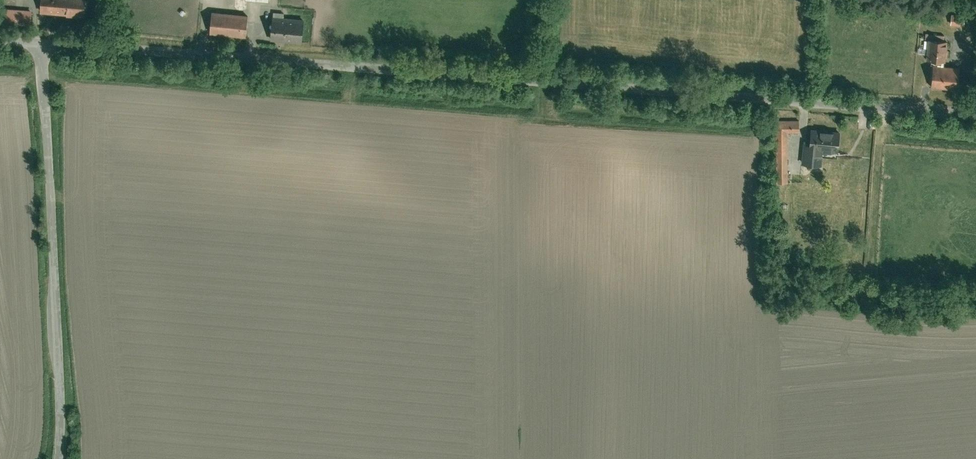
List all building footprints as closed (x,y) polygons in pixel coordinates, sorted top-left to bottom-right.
[(85,0),(44,0),(43,12),(84,15),(85,0)] [(31,8),(0,8),(0,23),(31,23),(31,8)] [(245,35),(247,16),(212,12),(210,31),(245,35)] [(302,41),(304,19),(273,17),(271,39),(302,41)] [(963,28),(964,21),(948,19),(947,26),(963,28)] [(927,58),(941,59),(943,41),(929,40),(927,58)] [(958,89),(959,69),(932,68),(930,87),(958,89)] [(799,132),(799,119),(775,119),(777,182),(789,182),(788,132),(799,132)] [(835,158),(838,132),(811,129),(809,155),(835,158)]
